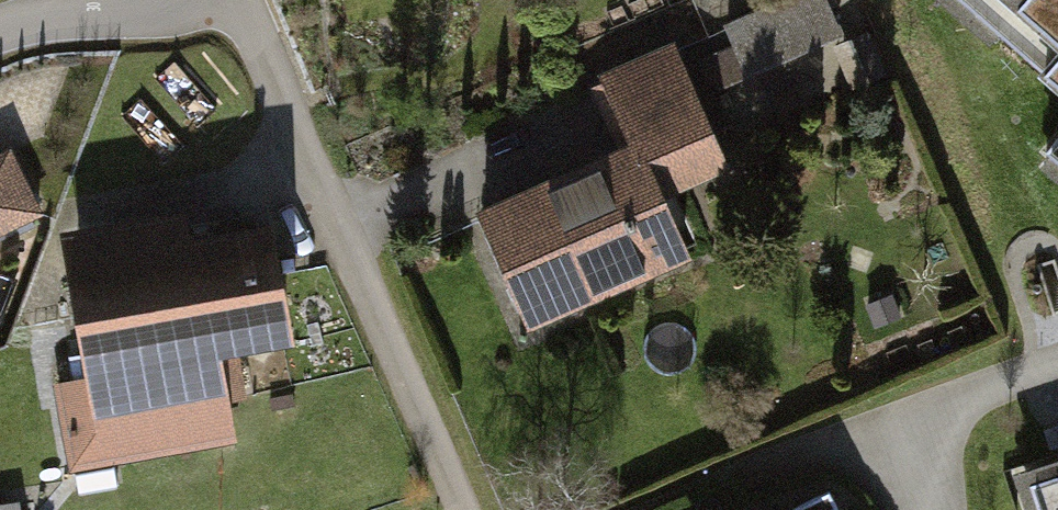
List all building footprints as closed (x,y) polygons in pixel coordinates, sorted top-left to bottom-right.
[(823,0),(785,0),(724,26),(733,47),(697,62),(709,91),(838,36),(823,0)] [(1057,86),(1057,0),(959,0),(1057,86)] [(672,50),(605,81),(638,151),(484,221),(536,334),(689,264),(659,200),(726,169),(672,50)] [(36,218),(7,158),(0,162),(0,235),(36,218)] [(177,231),(71,250),(96,387),(65,393),(79,468),(230,441),(215,358),(288,345),(269,240),(182,256),(177,231)] [(1032,479),(1043,509),(1057,509),(1057,471),(1032,479)]
